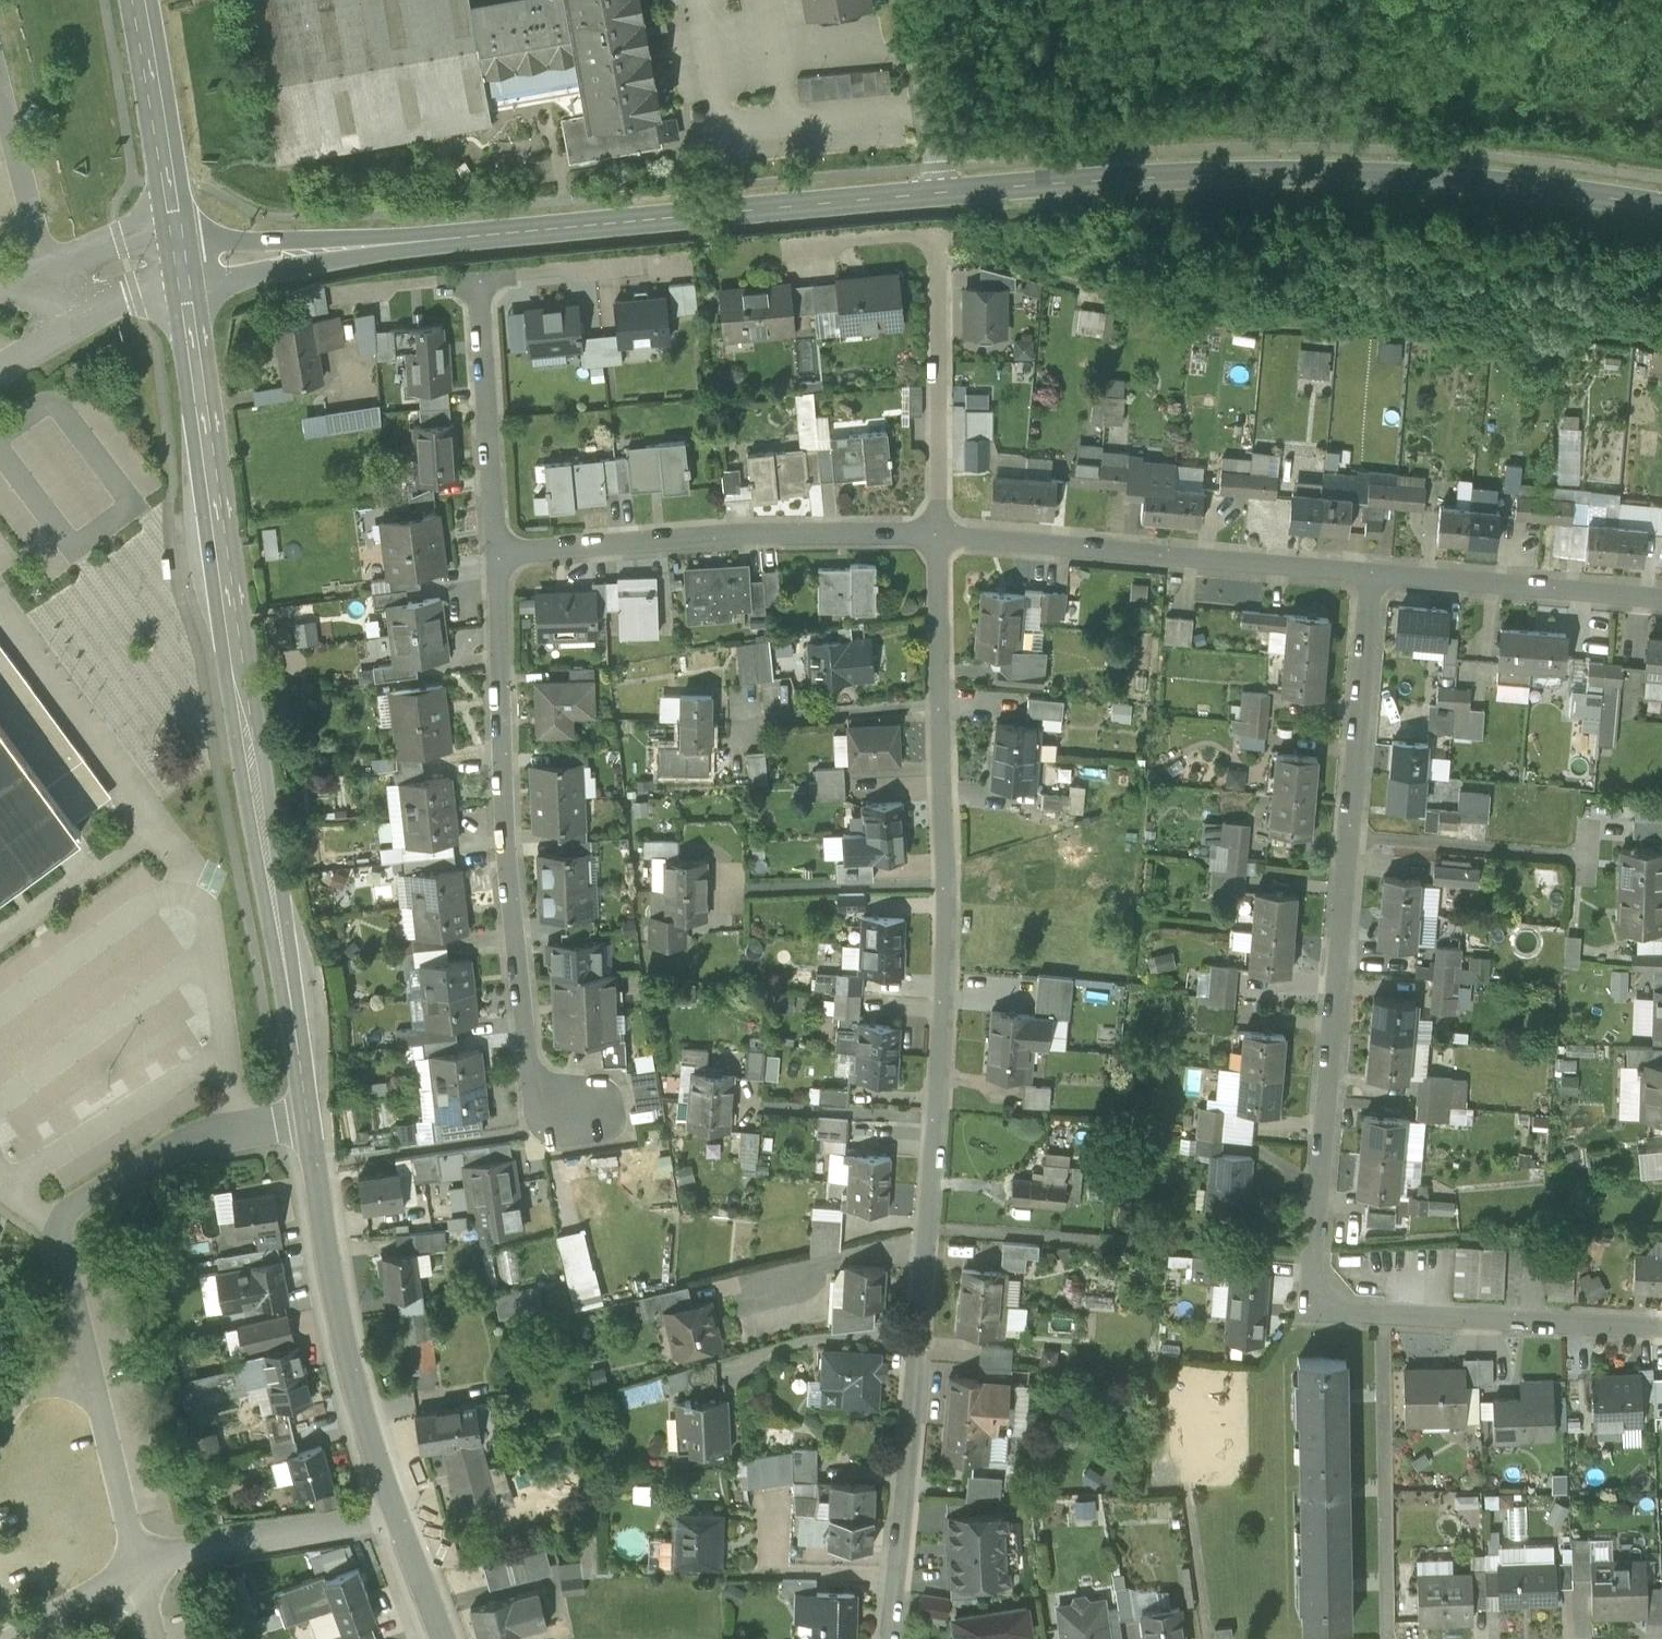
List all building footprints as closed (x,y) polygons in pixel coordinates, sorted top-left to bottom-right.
[(278,162),(492,123),(487,95),(483,68),(471,6),(470,0),(249,0),(278,162)] [(471,6),(483,68),(487,95),(585,77),(591,115),(561,120),(570,165),(663,148),(662,140),(658,119),(657,114),(642,33),(663,30),(661,21),(659,12),(639,16),(636,0),(470,0),(471,6)] [(809,14),(869,3),(868,0),(807,0),(809,14)] [(811,76),(813,100),(891,93),(889,69),(811,76)] [(798,77),(800,101),(813,100),(811,76),(798,77)] [(677,116),(658,119),(662,140),(681,137),(677,116)] [(1005,291),(1015,291),(1015,277),(981,268),(980,289),(1005,289),(1005,291)] [(840,310),(841,328),(904,322),(899,273),(837,279),(837,281),(840,310)] [(1042,282),(1027,278),(1023,294),(1038,298),(1042,282)] [(837,281),(813,284),(816,312),(840,310),(837,281)] [(669,286),(672,316),(698,314),(695,283),(669,286)] [(722,290),(726,338),(729,338),(728,332),(743,331),(744,337),(794,332),(793,322),(793,314),(790,286),(790,283),(722,290)] [(793,314),(816,312),(813,284),(790,286),(793,314)] [(300,292),(304,315),(326,311),(323,288),(300,292)] [(980,342),(990,342),(996,336),(1005,336),(1005,291),(1005,289),(980,289),(965,289),(966,336),(974,336),(980,342)] [(633,295),(633,300),(650,298),(649,294),(646,291),(636,292),(633,295)] [(649,337),(649,342),(669,340),(665,297),(650,298),(633,300),(615,302),(619,334),(619,340),(621,340),(649,337)] [(529,350),(530,355),(532,355),(532,349),(565,346),(565,352),(580,350),(582,350),(581,338),(578,306),(525,311),(529,350)] [(1080,335),(1107,337),(1109,308),(1082,306),(1080,335)] [(840,310),(816,312),(818,336),(842,334),(841,328),(840,310)] [(376,330),(374,311),(353,315),(361,354),(377,351),(376,330)] [(510,351),(529,350),(525,311),(507,312),(510,351)] [(286,385),(286,386),(291,386),(322,380),(317,349),(343,344),(339,318),(276,329),(286,385)] [(841,328),(842,334),(904,328),(904,322),(841,328)] [(408,350),(411,392),(419,392),(448,390),(452,389),(450,355),(444,356),(443,326),(394,329),(395,351),(397,351),(408,350)] [(377,351),(377,360),(397,358),(397,351),(395,351),(394,329),(376,330),(377,351)] [(619,334),(604,336),(607,365),(623,363),(621,345),(621,340),(619,340),(619,334)] [(582,367),(607,365),(604,336),(581,338),(582,350),(580,350),(582,367)] [(621,345),(649,342),(649,337),(621,340),(621,345)] [(1033,340),(1014,341),(1015,360),(1034,359),(1033,340)] [(1403,344),(1379,343),(1378,362),(1402,363),(1403,344)] [(532,355),(565,352),(565,346),(532,349),(532,355)] [(1331,353),(1298,349),(1295,376),(1328,380),(1331,353)] [(1107,392),(1107,396),(1124,398),(1125,379),(1109,378),(1107,392)] [(293,398),(291,386),(286,386),(286,385),(252,390),(254,405),(293,398)] [(909,417),(922,417),(922,386),(909,386),(909,417)] [(419,392),(420,409),(450,407),(448,390),(419,392)] [(1091,423),(1104,424),(1107,396),(1107,392),(1094,391),(1091,423)] [(801,450),(805,449),(818,448),(815,416),(812,392),(795,394),(801,450)] [(967,409),(994,410),(994,392),(967,392),(967,409)] [(1104,424),(1121,426),(1124,398),(1107,396),(1104,424)] [(451,424),(450,407),(420,409),(422,426),(451,424)] [(380,408),(346,414),(348,429),(381,423),(380,408)] [(988,440),(993,440),(994,410),(967,409),(966,438),(988,438),(988,440)] [(326,417),(329,432),(348,429),(346,414),(326,417)] [(815,416),(818,448),(829,447),(829,439),(827,415),(815,416)] [(418,483),(418,484),(433,483),(457,481),(454,424),(451,424),(422,426),(414,426),(418,483)] [(1579,484),(1581,428),(1559,428),(1558,484),(1579,484)] [(865,478),(865,482),(894,480),(892,461),(894,461),(894,455),(892,455),(889,431),(862,433),(862,436),(852,437),(852,443),(833,445),(832,439),(829,439),(829,447),(833,481),(865,478)] [(852,437),(832,439),(833,445),(852,443),(852,437)] [(966,467),(988,467),(988,440),(988,438),(966,438),(966,467)] [(996,474),(1025,476),(1027,456),(999,454),(993,440),(988,440),(988,467),(996,474)] [(664,489),(664,493),(688,490),(686,473),(689,473),(688,467),(686,467),(684,442),(659,444),(659,446),(647,447),(648,453),(631,455),(630,448),(627,449),(628,458),(631,492),(664,489)] [(1101,464),(1102,453),(1103,446),(1076,444),(1075,461),(1101,464)] [(647,447),(630,448),(631,455),(648,453),(647,447)] [(829,447),(818,448),(821,482),(833,481),(829,447)] [(808,484),(821,482),(818,448),(805,449),(805,456),(808,484)] [(801,450),(786,451),(787,458),(805,456),(805,449),(801,450)] [(1326,449),(1324,469),(1338,470),(1340,450),(1326,449)] [(751,499),(751,503),(777,500),(777,497),(809,493),(808,484),(805,456),(787,458),(786,451),(773,453),(773,451),(747,454),(750,480),(748,480),(748,485),(750,485),(751,499)] [(1251,451),(1251,459),(1249,472),(1267,474),(1269,453),(1251,451)] [(1102,453),(1101,464),(1099,485),(1127,488),(1129,466),(1115,465),(1116,454),(1102,453)] [(1267,474),(1278,475),(1280,454),(1269,453),(1267,474)] [(1129,455),(1116,454),(1115,465),(1129,466),(1129,461),(1129,455)] [(1053,458),(1027,456),(1025,476),(1025,477),(1051,479),(1053,458)] [(1221,470),(1249,472),(1251,459),(1223,457),(1221,470)] [(628,458),(615,459),(619,493),(631,492),(628,458)] [(605,494),(619,493),(615,459),(601,460),(602,467),(605,494)] [(1071,483),(1099,485),(1101,464),(1075,461),(1073,461),(1071,483)] [(1127,492),(1143,493),(1144,483),(1146,463),(1129,461),(1129,466),(1127,488),(1127,492)] [(548,496),(549,513),(575,510),(574,506),(605,503),(605,494),(602,467),(584,468),(584,462),(571,463),(571,462),(545,464),(548,490),(546,490),(546,496),(548,496)] [(1146,463),(1144,483),(1174,486),(1175,465),(1146,463)] [(721,470),(723,494),(741,492),(740,485),(742,485),(740,468),(721,470)] [(1504,495),(1517,496),(1518,483),(1519,470),(1507,468),(1504,495)] [(1322,495),(1351,497),(1353,471),(1338,470),(1324,469),(1322,495)] [(1220,492),(1248,494),(1249,472),(1221,470),(1220,492)] [(1353,471),(1351,497),(1368,499),(1369,482),(1397,484),(1398,475),(1353,471)] [(1248,494),(1276,497),(1278,475),(1267,474),(1249,472),(1248,494)] [(993,509),(1022,511),(1025,477),(1025,476),(996,474),(993,509)] [(1397,484),(1426,487),(1426,477),(1398,475),(1397,484)] [(1051,479),(1025,477),(1022,511),(1052,514),(1055,479),(1051,479)] [(1294,492),(1319,494),(1320,482),(1296,480),(1294,492)] [(1455,506),(1470,507),(1471,490),(1472,481),(1458,480),(1455,506)] [(1368,499),(1367,502),(1367,504),(1382,505),(1395,506),(1397,484),(1369,482),(1368,499)] [(407,483),(409,501),(434,497),(433,483),(418,484),(418,483),(407,483)] [(1171,521),(1174,486),(1144,483),(1143,493),(1141,519),(1170,521),(1171,521)] [(1517,496),(1545,498),(1546,486),(1518,483),(1517,496)] [(1395,506),(1424,509),(1426,487),(1397,484),(1395,506)] [(750,485),(748,485),(742,485),(740,485),(741,492),(723,494),(721,494),(722,502),(751,499),(750,485)] [(1203,488),(1174,486),(1171,521),(1200,523),(1203,488)] [(1588,524),(1588,522),(1591,490),(1546,486),(1545,498),(1573,501),(1571,523),(1588,524)] [(1470,507),(1488,509),(1489,491),(1471,490),(1470,507)] [(1620,493),(1591,490),(1588,522),(1617,525),(1619,501),(1620,493)] [(1290,527),(1319,529),(1322,495),(1319,494),(1294,492),(1293,492),(1290,527)] [(1351,497),(1322,495),(1319,529),(1348,532),(1351,497)] [(535,497),(536,514),(549,513),(548,496),(546,496),(535,497)] [(1515,517),(1543,520),(1545,498),(1517,496),(1515,517)] [(1543,520),(1557,521),(1571,523),(1573,501),(1545,498),(1543,520)] [(1646,528),(1646,531),(1661,532),(1661,505),(1619,501),(1617,525),(1646,528)] [(1380,520),(1382,505),(1367,504),(1367,502),(1363,502),(1361,519),(1366,520),(1365,534),(1380,536),(1382,520),(1380,520)] [(1437,540),(1466,542),(1470,507),(1455,506),(1440,505),(1437,540)] [(1488,509),(1470,507),(1466,542),(1496,545),(1499,510),(1488,509)] [(386,538),(391,578),(421,574),(447,571),(440,514),(399,519),(401,536),(386,538)] [(384,521),(386,538),(401,536),(399,519),(384,521)] [(1588,524),(1571,523),(1557,521),(1554,554),(1585,557),(1588,524)] [(1585,557),(1614,560),(1617,525),(1588,522),(1588,524),(1585,557)] [(1646,528),(1617,525),(1614,560),(1643,563),(1646,531),(1646,528)] [(280,559),(276,528),(262,529),(265,560),(280,559)] [(163,558),(165,576),(172,575),(170,557),(163,558)] [(851,613),(851,614),(877,614),(877,594),(876,586),(878,586),(878,579),(877,579),(876,562),(851,563),(851,567),(820,568),(821,613),(822,613),(822,606),(840,606),(841,613),(851,613)] [(689,569),(692,617),(715,616),(715,611),(749,609),(751,609),(749,581),(748,565),(689,569)] [(762,571),(763,580),(765,607),(783,605),(780,570),(762,571)] [(391,578),(393,591),(404,589),(422,587),(422,584),(422,582),(421,574),(391,578)] [(622,610),(623,631),(659,629),(656,577),(620,579),(620,582),(622,610)] [(393,591),(391,578),(370,581),(372,594),(393,591)] [(766,611),(765,607),(763,580),(749,581),(751,609),(751,612),(766,611)] [(620,582),(606,583),(607,611),(622,610),(620,582)] [(595,611),(607,611),(606,583),(594,583),(595,593),(595,611)] [(1148,587),(1130,586),(1130,603),(1148,603),(1148,587)] [(406,604),(404,589),(393,591),(372,594),(374,608),(386,606),(406,604)] [(1026,595),(1024,626),(1040,627),(1040,617),(1038,617),(1040,592),(1027,590),(1026,595)] [(982,591),(979,622),(1024,626),(1026,595),(982,591)] [(1040,617),(1053,619),(1055,593),(1040,592),(1038,617),(1040,617)] [(540,596),(542,639),(561,638),(560,632),(596,631),(595,611),(595,593),(540,596)] [(1053,619),(1064,620),(1066,594),(1055,593),(1053,619)] [(386,606),(390,635),(443,628),(439,599),(406,604),(386,606)] [(1447,611),(1400,607),(1397,642),(1413,643),(1444,646),(1445,636),(1447,611)] [(767,627),(766,611),(751,612),(751,609),(749,609),(750,628),(767,627)] [(1240,626),(1259,627),(1260,613),(1260,612),(1242,611),(1240,626)] [(1279,614),(1260,613),(1259,627),(1269,628),(1278,629),(1279,614)] [(1278,629),(1287,629),(1289,615),(1279,614),(1278,629)] [(1287,629),(1285,653),(1324,657),(1328,618),(1289,615),(1287,629)] [(1164,642),(1191,645),(1193,619),(1167,617),(1164,642)] [(319,642),(315,619),(293,623),(297,646),(319,642)] [(976,653),(986,654),(1001,655),(1021,657),(1022,651),(1024,626),(979,622),(976,653)] [(1043,628),(1040,627),(1024,626),(1022,651),(1041,652),(1043,628)] [(447,659),(443,628),(390,635),(393,663),(394,666),(413,663),(447,659)] [(1266,652),(1285,653),(1287,629),(1278,629),(1269,628),(1266,652)] [(660,636),(659,629),(623,631),(623,638),(660,636)] [(1501,629),(1498,663),(1530,666),(1533,631),(1501,629)] [(560,632),(561,638),(561,646),(597,645),(596,631),(560,632)] [(1566,634),(1533,631),(1530,666),(1563,669),(1566,634)] [(1458,637),(1445,636),(1444,646),(1443,660),(1442,675),(1455,676),(1458,637)] [(1646,672),(1661,673),(1661,637),(1649,636),(1646,672)] [(768,640),(754,643),(758,681),(772,680),(768,640)] [(869,640),(852,642),(854,681),(872,680),(869,640)] [(810,685),(854,681),(852,642),(807,645),(810,685)] [(740,683),(758,681),(754,643),(737,646),(740,683)] [(1444,646),(1413,643),(1412,657),(1443,660),(1444,646)] [(82,832),(73,821),(108,795),(81,758),(0,648),(0,892),(82,832)] [(1001,655),(999,668),(1024,670),(1022,685),(1042,687),(1045,653),(1041,652),(1022,651),(1021,657),(1001,655)] [(1321,696),(1324,657),(1285,653),(1282,692),(1321,696)] [(992,668),(999,669),(999,668),(1001,655),(986,654),(985,662),(992,668)] [(381,665),(383,680),(415,676),(413,663),(394,666),(393,663),(381,665)] [(1529,683),(1530,666),(1498,663),(1497,681),(1529,683)] [(1587,682),(1604,683),(1605,664),(1589,663),(1587,682)] [(1604,683),(1603,692),(1599,729),(1598,744),(1615,745),(1622,666),(1605,664),(1604,683)] [(1530,666),(1529,683),(1561,686),(1563,669),(1530,666)] [(570,669),(570,682),(593,681),(595,681),(594,668),(570,669)] [(998,683),(1022,685),(1024,670),(999,668),(999,669),(998,683)] [(1646,672),(1644,692),(1661,694),(1661,673),(1646,672)] [(536,683),(538,736),(572,735),(571,715),(571,711),(594,710),(593,681),(570,682),(536,683)] [(1529,683),(1497,681),(1495,699),(1527,702),(1529,683)] [(398,754),(398,755),(421,753),(450,749),(443,686),(391,692),(395,725),(398,754)] [(1436,706),(1452,708),(1454,688),(1437,687),(1436,705),(1436,706)] [(1454,688),(1452,708),(1453,708),(1469,709),(1470,689),(1454,688)] [(1582,728),(1599,729),(1603,692),(1586,691),(1572,690),(1569,716),(1584,717),(1582,728)] [(1248,706),(1267,707),(1268,693),(1242,691),(1241,706),(1248,706)] [(395,725),(391,692),(377,693),(380,726),(395,725)] [(659,721),(681,721),(681,697),(659,697),(659,721)] [(681,697),(681,721),(711,722),(712,697),(681,697)] [(1027,715),(1062,718),(1064,701),(1028,697),(1027,715)] [(1132,705),(1112,703),(1111,722),(1130,724),(1132,705)] [(1233,719),(1247,720),(1248,706),(1241,706),(1230,705),(1229,719),(1233,719)] [(1451,733),(1453,708),(1452,708),(1436,706),(1436,705),(1429,705),(1427,731),(1451,733)] [(1248,706),(1247,720),(1266,722),(1267,707),(1248,706)] [(1451,733),(1480,736),(1481,710),(1469,709),(1453,708),(1451,733)] [(1246,735),(1247,720),(1233,719),(1232,734),(1240,734),(1246,735)] [(1264,736),(1266,722),(1247,720),(1246,735),(1264,736)] [(681,721),(680,747),(708,747),(711,747),(711,722),(681,721)] [(996,724),(994,755),(1038,759),(1040,742),(1041,727),(996,724)] [(851,765),(851,768),(900,765),(898,725),(848,728),(849,733),(851,765)] [(834,766),(851,765),(849,733),(832,734),(834,766)] [(1239,747),(1263,749),(1264,736),(1246,735),(1240,734),(1239,747)] [(1392,740),(1390,773),(1424,776),(1426,755),(1427,743),(1392,740)] [(1057,744),(1040,742),(1038,759),(1055,760),(1057,744)] [(708,774),(708,747),(680,747),(665,747),(665,774),(708,774)] [(577,765),(577,766),(583,766),(583,752),(555,753),(555,766),(577,765)] [(392,756),(394,770),(422,767),(421,753),(398,755),(398,754),(392,755),(392,756)] [(749,754),(752,786),(768,785),(765,753),(749,754)] [(1277,754),(1273,792),(1313,796),(1316,757),(1277,754)] [(1036,790),(1038,759),(994,755),(991,786),(1036,790)] [(1426,755),(1424,776),(1448,778),(1450,758),(1426,755)] [(394,770),(392,756),(371,759),(372,772),(394,770)] [(533,767),(534,798),(578,796),(577,766),(577,765),(555,766),(533,767)] [(577,766),(578,796),(595,796),(595,776),(590,776),(590,766),(583,766),(577,766)] [(424,780),(422,767),(394,770),(396,784),(401,783),(401,782),(424,780)] [(816,769),(816,783),(844,781),(844,768),(816,769)] [(1246,770),(1226,768),(1224,787),(1244,789),(1246,770)] [(1421,808),(1424,776),(1390,773),(1387,805),(1421,808)] [(401,783),(405,814),(453,809),(449,777),(424,780),(401,782),(401,783)] [(845,799),(844,781),(816,783),(809,783),(810,801),(845,799)] [(389,816),(405,814),(401,783),(396,784),(386,785),(389,816)] [(1069,811),(1069,813),(1083,814),(1086,786),(1070,785),(1069,795),(1070,795),(1069,811)] [(1309,834),(1313,796),(1273,792),(1270,831),(1309,834)] [(1458,820),(1488,822),(1490,794),(1459,792),(1458,811),(1459,812),(1458,820)] [(1040,808),(1069,811),(1070,795),(1069,795),(1042,793),(1040,808)] [(580,827),(578,796),(534,798),(536,830),(558,829),(580,828),(580,827)] [(861,807),(863,833),(903,830),(902,803),(865,805),(866,807),(861,807)] [(1069,813),(1069,811),(1040,808),(1039,822),(1068,824),(1069,813)] [(456,842),(453,809),(405,814),(408,845),(409,847),(452,842),(456,842)] [(1425,831),(1438,832),(1438,827),(1439,810),(1426,809),(1425,831)] [(1438,827),(1457,829),(1458,820),(1459,812),(1458,811),(1439,810),(1438,827)] [(405,814),(389,816),(393,847),(402,846),(408,845),(405,814)] [(1661,837),(1661,820),(1633,819),(1633,837),(1661,837)] [(1221,845),(1223,821),(1203,820),(1201,843),(1210,844),(1221,845)] [(1229,844),(1247,846),(1249,824),(1223,821),(1221,845),(1228,845),(1229,844)] [(558,842),(562,842),(587,841),(586,826),(580,827),(580,828),(558,829),(558,842)] [(904,830),(903,830),(863,833),(843,834),(844,858),(844,863),(864,854),(864,861),(873,860),(906,858),(904,830)] [(844,858),(843,834),(823,835),(824,859),(844,858)] [(590,841),(587,841),(562,842),(562,855),(584,854),(584,855),(591,855),(590,841)] [(645,842),(645,858),(652,857),(665,857),(678,857),(678,841),(645,842)] [(402,846),(404,860),(453,855),(452,842),(409,847),(408,845),(402,846)] [(1221,845),(1210,844),(1209,857),(1227,859),(1228,845),(1221,845)] [(1228,845),(1227,859),(1246,860),(1247,846),(1229,844),(1228,845)] [(380,863),(404,860),(402,846),(393,847),(379,849),(380,863)] [(1620,889),(1661,891),(1661,871),(1659,871),(1659,850),(1621,849),(1620,889)] [(540,856),(542,888),(586,886),(584,855),(584,854),(562,855),(540,856)] [(844,863),(864,861),(864,854),(844,863)] [(455,868),(453,855),(404,860),(405,874),(405,875),(411,874),(411,873),(455,868)] [(584,855),(586,886),(597,885),(596,868),(598,868),(597,855),(591,855),(584,855)] [(665,890),(665,862),(665,857),(652,857),(652,890),(665,890)] [(1227,859),(1209,857),(1208,870),(1214,871),(1226,872),(1227,859)] [(1244,875),(1246,860),(1227,859),(1226,872),(1226,873),(1244,875)] [(864,868),(864,880),(873,880),(873,860),(864,861),(844,863),(835,863),(836,881),(840,881),(840,869),(864,868)] [(665,862),(665,890),(706,890),(706,862),(665,862)] [(1433,882),(1452,884),(1454,867),(1435,865),(1433,882)] [(1475,869),(1454,867),(1452,884),(1475,886),(1475,869)] [(401,907),(415,906),(463,900),(459,868),(455,868),(411,873),(411,874),(405,875),(405,874),(398,875),(401,907)] [(840,869),(840,881),(864,880),(864,868),(840,869)] [(348,875),(334,871),(329,885),(343,889),(348,875)] [(1212,890),(1243,892),(1244,875),(1226,873),(1226,872),(1214,871),(1212,890)] [(1385,878),(1382,910),(1417,913),(1420,884),(1420,881),(1385,878)] [(1420,884),(1417,913),(1436,915),(1439,886),(1420,884)] [(598,915),(597,885),(586,886),(587,916),(593,916),(598,915)] [(587,916),(586,886),(542,888),(543,919),(565,918),(587,917),(587,916)] [(1657,930),(1658,910),(1661,910),(1661,891),(1620,889),(1619,929),(1657,930)] [(665,915),(665,890),(652,890),(652,916),(665,915)] [(665,890),(665,915),(665,918),(682,918),(706,918),(706,890),(665,890)] [(1256,892),(1253,931),(1291,934),(1295,895),(1256,892)] [(837,895),(838,911),(864,910),(864,895),(837,895)] [(466,933),(463,900),(415,906),(418,936),(418,938),(445,935),(466,933)] [(415,906),(401,907),(405,938),(412,937),(418,936),(415,906)] [(1414,944),(1417,913),(1382,910),(1379,942),(1414,945),(1414,944)] [(1434,945),(1436,915),(1417,913),(1414,944),(1434,945)] [(683,944),(682,918),(665,918),(665,915),(652,916),(652,944),(683,944)] [(565,918),(566,931),(589,930),(594,930),(593,916),(587,916),(587,917),(565,918)] [(862,920),(861,946),(903,947),(904,920),(867,919),(867,920),(862,920)] [(590,943),(589,930),(566,931),(561,932),(562,944),(590,943)] [(1288,973),(1291,934),(1253,931),(1249,970),(1288,973)] [(412,937),(413,952),(446,948),(445,935),(418,938),(418,936),(412,937)] [(1582,936),(1566,935),(1563,966),(1579,967),(1582,936)] [(401,953),(413,952),(412,937),(405,938),(397,939),(399,954),(401,953)] [(1661,954),(1661,938),(1637,937),(1636,953),(1661,954)] [(553,977),(601,974),(600,944),(600,942),(590,943),(562,944),(547,945),(548,963),(552,963),(553,977)] [(611,943),(600,944),(601,974),(612,974),(611,943)] [(860,967),(861,946),(842,945),(841,966),(860,967)] [(901,975),(903,947),(861,946),(860,967),(860,972),(864,972),(864,974),(901,975)] [(1454,965),(1460,965),(1461,948),(1436,946),(1435,962),(1454,963),(1454,965)] [(447,961),(446,948),(413,952),(415,966),(421,966),(421,964),(447,961)] [(1153,957),(1147,958),(1150,972),(1156,971),(1157,973),(1176,969),(1172,951),(1153,956),(1153,957)] [(415,966),(413,952),(401,953),(398,961),(404,967),(415,966)] [(1656,969),(1661,969),(1661,954),(1636,953),(1632,953),(1631,968),(1656,969)] [(1469,969),(1468,981),(1488,983),(1490,958),(1470,956),(1469,969)] [(421,966),(425,996),(473,991),(469,959),(447,961),(421,964),(421,966)] [(1433,978),(1435,962),(1428,961),(1428,966),(1415,965),(1414,977),(1433,978)] [(1435,962),(1433,978),(1453,980),(1454,968),(1454,965),(1454,963),(1435,962)] [(409,998),(425,996),(421,966),(415,966),(404,967),(407,998),(409,998)] [(1216,983),(1235,985),(1236,968),(1212,966),(1211,970),(1210,984),(1216,984),(1216,983)] [(1453,980),(1468,981),(1469,969),(1454,968),(1453,980)] [(1210,984),(1211,970),(1198,969),(1196,996),(1199,996),(1215,998),(1216,984),(1210,984)] [(1629,971),(1611,970),(1610,997),(1627,998),(1629,971)] [(553,977),(556,1045),(603,1042),(618,1041),(618,1040),(617,1022),(613,1022),(612,1010),(616,1009),(616,1007),(612,1007),(611,995),(615,994),(614,974),(612,974),(601,974),(553,977)] [(834,993),(836,975),(816,974),(814,992),(834,993)] [(836,975),(834,993),(859,995),(861,977),(836,975)] [(1035,1008),(1069,1012),(1072,978),(1038,975),(1035,1008)] [(1451,996),(1453,980),(1433,978),(1432,995),(1451,997),(1451,996)] [(1215,998),(1233,999),(1235,985),(1216,983),(1216,984),(1215,998)] [(1457,997),(1456,1007),(1470,1008),(1471,987),(1458,986),(1457,997)] [(476,1024),(473,991),(425,996),(428,1028),(428,1029),(455,1026),(476,1024)] [(1661,1035),(1661,991),(1655,991),(1655,998),(1654,1035),(1661,1035)] [(794,994),(774,993),(773,1012),(793,1013),(794,994)] [(857,1019),(859,995),(834,993),(833,1017),(857,1019)] [(1430,1012),(1455,1014),(1456,1007),(1457,997),(1451,996),(1451,997),(1432,995),(1430,1012)] [(412,1029),(422,1028),(428,1028),(425,996),(409,998),(412,1029)] [(1197,1028),(1230,1031),(1233,999),(1215,998),(1199,996),(1197,1028)] [(1374,996),(1370,1036),(1410,1040),(1410,1039),(1413,1003),(1413,1000),(1374,996)] [(1632,1034),(1654,1035),(1655,998),(1633,997),(1632,1034)] [(1410,1039),(1428,1040),(1430,1041),(1432,1018),(1420,1017),(1421,1004),(1413,1003),(1410,1039)] [(1050,1016),(1068,1018),(1069,1018),(1069,1012),(1035,1008),(1035,1016),(1037,1016),(1037,1015),(1050,1016)] [(989,1043),(1034,1047),(1037,1016),(1035,1016),(992,1012),(989,1043)] [(1037,1015),(1037,1016),(1034,1047),(1048,1048),(1050,1016),(1037,1015)] [(1068,1018),(1050,1016),(1048,1048),(1065,1050),(1068,1018)] [(835,1049),(856,1051),(857,1031),(852,1030),(853,1024),(851,1024),(851,1029),(836,1028),(835,1049)] [(899,1027),(853,1024),(852,1030),(857,1031),(856,1051),(897,1054),(899,1027)] [(422,1028),(424,1043),(456,1039),(455,1026),(428,1029),(428,1028),(422,1028)] [(396,1045),(424,1043),(422,1028),(412,1029),(395,1031),(396,1045)] [(1244,1031),(1241,1070),(1280,1074),(1283,1035),(1244,1031)] [(1468,1032),(1446,1031),(1445,1041),(1468,1042),(1468,1032)] [(1406,1079),(1408,1058),(1410,1040),(1370,1036),(1367,1076),(1406,1079)] [(458,1052),(456,1039),(424,1043),(425,1057),(431,1057),(431,1055),(458,1052)] [(1410,1039),(1410,1040),(1408,1058),(1413,1059),(1412,1069),(1425,1070),(1428,1040),(1410,1039)] [(603,1042),(605,1069),(629,1067),(628,1040),(618,1040),(618,1041),(603,1042)] [(1031,1078),(1034,1047),(989,1043),(987,1074),(1031,1078)] [(1593,1059),(1594,1046),(1565,1045),(1565,1058),(1593,1059)] [(1645,1065),(1645,1064),(1661,1064),(1661,1048),(1627,1047),(1626,1065),(1645,1065)] [(693,1064),(707,1065),(709,1051),(684,1049),(683,1063),(693,1064)] [(431,1057),(435,1088),(482,1082),(479,1050),(458,1052),(431,1055),(431,1057)] [(746,1077),(763,1079),(765,1056),(765,1051),(748,1050),(746,1077)] [(895,1082),(897,1054),(856,1051),(854,1071),(849,1071),(848,1078),(895,1082)] [(637,1072),(655,1069),(652,1053),(635,1056),(637,1072)] [(765,1056),(763,1079),(778,1080),(779,1057),(765,1056)] [(419,1089),(435,1088),(431,1057),(425,1057),(416,1058),(419,1089)] [(677,1100),(690,1101),(692,1074),(693,1064),(683,1063),(681,1063),(677,1100)] [(1661,1118),(1661,1064),(1645,1064),(1645,1065),(1643,1118),(1661,1118)] [(630,1073),(636,1110),(661,1106),(655,1069),(637,1072),(630,1073)] [(1238,1100),(1241,1070),(1220,1069),(1218,1099),(1238,1100)] [(1277,1112),(1280,1074),(1241,1070),(1238,1100),(1237,1109),(1254,1110),(1277,1112)] [(692,1074),(690,1101),(730,1104),(732,1077),(692,1074)] [(1420,1076),(1417,1104),(1449,1107),(1452,1079),(1420,1076)] [(1579,1077),(1561,1076),(1559,1094),(1578,1096),(1579,1077)] [(1452,1079),(1449,1107),(1464,1108),(1467,1080),(1452,1079)] [(365,1083),(366,1095),(387,1093),(386,1081),(365,1083)] [(486,1115),(482,1082),(435,1088),(438,1119),(438,1120),(480,1116),(486,1115)] [(1022,1106),(1049,1108),(1051,1087),(1024,1085),(1022,1106)] [(435,1088),(419,1089),(423,1120),(432,1119),(438,1119),(435,1088)] [(819,1104),(848,1106),(849,1090),(821,1088),(819,1104)] [(1206,1098),(1206,1108),(1224,1110),(1224,1108),(1237,1109),(1238,1100),(1218,1099),(1206,1098)] [(728,1131),(730,1104),(690,1101),(688,1128),(728,1131)] [(1448,1121),(1449,1107),(1417,1104),(1416,1119),(1448,1121)] [(1464,1108),(1449,1107),(1448,1121),(1464,1122),(1464,1108)] [(1199,1108),(1196,1137),(1221,1138),(1224,1110),(1206,1108),(1199,1108)] [(1224,1110),(1221,1138),(1252,1141),(1254,1110),(1237,1109),(1224,1108),(1224,1110)] [(1551,1116),(1534,1114),(1532,1131),(1549,1132),(1551,1116)] [(1360,1154),(1400,1158),(1402,1138),(1403,1119),(1364,1115),(1360,1154)] [(432,1119),(434,1140),(482,1133),(480,1116),(438,1120),(438,1119),(432,1119)] [(823,1139),(847,1141),(848,1119),(819,1117),(818,1139),(823,1139)] [(418,1143),(434,1140),(432,1119),(423,1120),(416,1120),(418,1143)] [(1402,1138),(1419,1140),(1421,1120),(1403,1119),(1402,1138)] [(416,1143),(415,1123),(396,1124),(398,1145),(416,1143)] [(740,1161),(757,1162),(759,1133),(742,1132),(740,1161)] [(1220,1154),(1221,1138),(1196,1137),(1195,1153),(1211,1154),(1211,1153),(1220,1154)] [(1419,1140),(1402,1138),(1400,1158),(1418,1159),(1419,1140)] [(846,1153),(847,1141),(823,1139),(822,1151),(830,1152),(844,1153),(846,1153)] [(484,1146),(486,1162),(512,1159),(510,1142),(484,1146)] [(436,1154),(440,1179),(466,1176),(464,1166),(461,1150),(436,1154)] [(1661,1176),(1661,1150),(1637,1153),(1640,1178),(1661,1176)] [(827,1180),(848,1182),(849,1161),(844,1161),(844,1154),(844,1153),(830,1152),(827,1180)] [(1032,1172),(1032,1181),(1049,1182),(1050,1165),(1068,1167),(1069,1155),(1044,1153),(1042,1173),(1032,1172)] [(1207,1210),(1226,1212),(1246,1213),(1251,1157),(1220,1154),(1211,1153),(1211,1154),(1207,1210)] [(410,1158),(414,1182),(440,1179),(436,1154),(410,1158)] [(673,1170),(670,1154),(656,1157),(659,1173),(673,1170)] [(849,1161),(848,1182),(888,1184),(890,1157),(844,1154),(844,1161),(849,1161)] [(1367,1194),(1376,1195),(1397,1197),(1400,1158),(1360,1154),(1357,1193),(1367,1194)] [(617,1155),(580,1159),(581,1168),(598,1166),(599,1176),(619,1174),(617,1155)] [(399,1171),(404,1204),(417,1202),(414,1182),(410,1158),(397,1160),(399,1171)] [(1400,1158),(1397,1197),(1409,1198),(1410,1197),(1414,1197),(1418,1159),(1400,1158)] [(471,1209),(492,1206),(519,1202),(513,1165),(512,1159),(486,1162),(464,1166),(466,1176),(467,1185),(470,1206),(471,1209)] [(695,1181),(691,1164),(677,1168),(681,1184),(695,1181)] [(1030,1204),(1063,1207),(1064,1201),(1065,1191),(1065,1186),(1066,1186),(1068,1167),(1050,1165),(1049,1182),(1032,1181),(1030,1204)] [(1068,1167),(1066,1186),(1081,1187),(1082,1168),(1068,1167)] [(359,1177),(364,1210),(404,1204),(399,1171),(359,1177)] [(1011,1202),(1030,1204),(1032,1181),(1012,1179),(1011,1202)] [(887,1212),(888,1184),(848,1182),(847,1203),(841,1203),(841,1209),(843,1209),(887,1212)] [(470,1206),(467,1185),(449,1188),(452,1209),(470,1206)] [(1080,1202),(1081,1187),(1066,1186),(1065,1186),(1065,1191),(1076,1192),(1075,1202),(1080,1202)] [(218,1221),(237,1217),(234,1201),(232,1189),(213,1192),(218,1221)] [(1064,1201),(1075,1202),(1076,1192),(1065,1191),(1064,1201)] [(1367,1194),(1366,1207),(1374,1206),(1376,1195),(1367,1194)] [(237,1217),(239,1234),(257,1231),(278,1227),(273,1195),(234,1201),(237,1217)] [(1394,1226),(1397,1197),(1376,1195),(1374,1206),(1366,1207),(1365,1223),(1394,1226)] [(1408,1211),(1427,1212),(1428,1198),(1414,1197),(1410,1197),(1409,1198),(1408,1211)] [(1428,1198),(1427,1212),(1453,1215),(1454,1200),(1428,1198)] [(492,1206),(494,1219),(521,1216),(519,1202),(492,1206)] [(477,1227),(483,1253),(494,1250),(499,1249),(496,1235),(494,1219),(492,1206),(471,1209),(473,1227),(477,1227)] [(813,1218),(843,1220),(843,1209),(841,1209),(814,1207),(813,1218)] [(1245,1223),(1246,1213),(1226,1212),(1226,1221),(1245,1223)] [(448,1229),(468,1228),(467,1216),(447,1218),(448,1229)] [(523,1231),(521,1216),(494,1219),(496,1235),(523,1231)] [(813,1218),(810,1257),(840,1250),(843,1220),(813,1218)] [(249,1237),(251,1252),(278,1247),(282,1246),(278,1227),(257,1231),(258,1235),(249,1237)] [(397,1233),(400,1254),(415,1252),(429,1250),(435,1249),(433,1230),(397,1233)] [(445,1230),(433,1230),(435,1249),(445,1248),(445,1230)] [(584,1230),(557,1236),(566,1275),(593,1269),(584,1230)] [(214,1253),(215,1258),(226,1256),(242,1253),(240,1240),(224,1243),(226,1251),(214,1253)] [(1644,1254),(1655,1254),(1654,1257),(1661,1257),(1661,1240),(1656,1240),(1644,1254)] [(1001,1268),(1025,1270),(1026,1258),(1038,1259),(1039,1244),(1003,1242),(1001,1268)] [(499,1249),(494,1250),(499,1285),(521,1280),(515,1246),(499,1249)] [(280,1260),(278,1247),(251,1252),(242,1253),(226,1256),(228,1271),(250,1266),(280,1260)] [(1454,1294),(1504,1297),(1506,1249),(1456,1247),(1454,1294)] [(429,1250),(415,1252),(418,1274),(433,1272),(429,1250)] [(492,1251),(483,1253),(487,1278),(495,1277),(492,1251)] [(388,1298),(398,1297),(421,1293),(418,1274),(415,1252),(400,1254),(382,1256),(388,1298)] [(1546,1299),(1571,1300),(1574,1253),(1548,1252),(1546,1299)] [(1634,1253),(1634,1261),(1654,1262),(1654,1257),(1655,1254),(1644,1254),(1634,1253)] [(1220,1279),(1228,1280),(1229,1273),(1230,1258),(1187,1255),(1185,1276),(1220,1279)] [(1654,1257),(1654,1262),(1634,1261),(1632,1288),(1661,1290),(1661,1257),(1654,1257)] [(280,1260),(250,1266),(258,1304),(288,1298),(280,1260)] [(846,1303),(849,1266),(841,1265),(835,1277),(833,1302),(846,1303)] [(229,1310),(258,1304),(250,1266),(228,1271),(221,1272),(229,1310)] [(876,1307),(879,1308),(881,1288),(883,1288),(884,1269),(849,1266),(846,1303),(846,1305),(876,1307)] [(566,1275),(568,1286),(598,1279),(595,1269),(593,1269),(566,1275)] [(962,1270),(960,1301),(1004,1305),(1007,1273),(962,1270)] [(229,1310),(221,1272),(200,1276),(208,1314),(229,1310)] [(1007,1273),(1004,1305),(1018,1306),(1020,1275),(1007,1273)] [(1224,1339),(1261,1342),(1266,1276),(1229,1273),(1228,1280),(1226,1315),(1224,1339)] [(1598,1275),(1580,1284),(1590,1302),(1608,1293),(1598,1275)] [(598,1279),(568,1286),(574,1310),(603,1304),(598,1279)] [(1226,1315),(1228,1280),(1220,1279),(1219,1284),(1213,1284),(1210,1314),(1226,1315)] [(675,1289),(652,1294),(656,1317),(666,1314),(669,1314),(669,1311),(692,1306),(688,1286),(675,1289)] [(495,1297),(500,1318),(542,1308),(537,1287),(495,1297)] [(423,1310),(421,1293),(398,1297),(401,1314),(423,1310)] [(644,1320),(656,1317),(652,1294),(639,1297),(644,1320)] [(1002,1328),(1004,1305),(960,1301),(957,1332),(1002,1335),(1002,1328)] [(680,1335),(684,1352),(719,1344),(709,1302),(692,1306),(669,1311),(669,1314),(673,1332),(680,1335)] [(833,1302),(830,1332),(874,1327),(876,1307),(846,1305),(846,1303),(833,1302)] [(1002,1328),(1027,1331),(1029,1307),(1018,1306),(1004,1305),(1002,1328)] [(401,1314),(413,1393),(430,1390),(428,1375),(437,1373),(428,1313),(427,1310),(423,1310),(401,1314)] [(669,1314),(666,1314),(676,1355),(684,1352),(680,1335),(673,1332),(669,1314)] [(238,1327),(244,1353),(294,1341),(288,1315),(238,1327)] [(244,1353),(238,1327),(226,1330),(231,1355),(244,1353)] [(980,1345),(978,1366),(1009,1369),(1011,1347),(980,1345)] [(263,1355),(270,1382),(304,1374),(298,1347),(263,1355)] [(1058,1352),(1041,1349),(1038,1367),(1056,1370),(1058,1352)] [(880,1354),(823,1351),(822,1380),(820,1405),(877,1407),(880,1354)] [(270,1382),(263,1355),(258,1356),(243,1363),(245,1370),(249,1387),(270,1382)] [(1298,1419),(1299,1436),(1345,1435),(1344,1358),(1297,1359),(1298,1376),(1292,1376),(1293,1419),(1298,1419)] [(687,1367),(687,1386),(717,1385),(716,1359),(687,1367)] [(1465,1386),(1479,1385),(1478,1359),(1462,1359),(1462,1368),(1465,1368),(1465,1386)] [(1490,1359),(1478,1359),(1479,1385),(1479,1390),(1491,1390),(1490,1359)] [(195,1361),(176,1365),(179,1379),(199,1375),(195,1361)] [(1011,1369),(1009,1369),(978,1366),(977,1379),(1010,1382),(1011,1369)] [(687,1386),(687,1367),(667,1373),(672,1391),(687,1386)] [(1403,1370),(1405,1423),(1426,1422),(1426,1415),(1446,1415),(1446,1422),(1466,1421),(1465,1386),(1465,1368),(1462,1368),(1403,1370)] [(1640,1400),(1654,1399),(1653,1377),(1653,1368),(1637,1368),(1637,1378),(1639,1378),(1640,1400)] [(214,1378),(218,1394),(249,1387),(245,1370),(214,1378)] [(310,1400),(304,1374),(270,1382),(273,1397),(276,1408),(287,1405),(310,1400)] [(949,1377),(945,1427),(990,1431),(1006,1432),(1010,1382),(977,1379),(949,1377)] [(1661,1417),(1661,1377),(1653,1377),(1654,1399),(1654,1417),(1661,1417)] [(218,1394),(214,1378),(181,1385),(186,1402),(218,1394)] [(1622,1416),(1622,1423),(1625,1423),(1640,1423),(1641,1423),(1640,1400),(1639,1378),(1637,1378),(1591,1379),(1592,1417),(1622,1416)] [(806,1404),(820,1405),(822,1380),(807,1379),(806,1404)] [(1519,1434),(1520,1439),(1556,1437),(1553,1380),(1528,1381),(1529,1399),(1492,1400),(1493,1417),(1494,1435),(1519,1434)] [(259,1400),(273,1397),(270,1382),(249,1387),(252,1402),(259,1400)] [(1006,1432),(1009,1432),(1024,1433),(1028,1383),(1010,1382),(1006,1432)] [(1465,1386),(1466,1421),(1479,1421),(1479,1418),(1479,1401),(1479,1390),(1479,1385),(1465,1386)] [(273,1397),(259,1400),(262,1411),(276,1408),(273,1397)] [(675,1402),(677,1451),(687,1451),(723,1449),(727,1449),(725,1399),(675,1402)] [(1493,1417),(1492,1400),(1479,1401),(1479,1418),(1493,1417)] [(205,1402),(189,1406),(193,1423),(209,1419),(205,1402)] [(475,1405),(480,1443),(498,1440),(493,1402),(475,1405)] [(276,1408),(278,1417),(289,1414),(287,1405),(276,1408)] [(420,1451),(443,1448),(480,1443),(475,1405),(415,1413),(420,1451)] [(267,1419),(270,1431),(292,1426),(289,1414),(278,1417),(267,1419)] [(1622,1416),(1592,1417),(1593,1428),(1622,1427),(1625,1427),(1625,1423),(1622,1423),(1622,1416)] [(1625,1427),(1622,1427),(1623,1445),(1641,1444),(1640,1423),(1625,1423),(1625,1427)] [(270,1431),(273,1444),(295,1439),(292,1426),(270,1431)] [(987,1462),(990,1431),(945,1427),(942,1458),(943,1458),(987,1462)] [(222,1453),(217,1431),(197,1436),(202,1457),(222,1453)] [(987,1462),(1006,1464),(1009,1432),(1006,1432),(990,1431),(987,1462)] [(1519,1434),(1494,1435),(1494,1443),(1520,1442),(1520,1439),(1519,1434)] [(1299,1436),(1301,1548),(1347,1547),(1345,1435),(1299,1436)] [(299,1454),(295,1439),(273,1444),(277,1461),(289,1458),(289,1456),(299,1454)] [(443,1448),(449,1470),(485,1461),(480,1443),(443,1448)] [(290,1482),(294,1494),(299,1493),(300,1494),(333,1484),(321,1447),(299,1454),(289,1456),(289,1458),(296,1480),(290,1482)] [(792,1452),(793,1467),(816,1466),(816,1448),(792,1449),(792,1452)] [(723,1449),(687,1451),(688,1458),(724,1457),(723,1449)] [(745,1459),(749,1488),(794,1480),(793,1467),(792,1452),(745,1459)] [(289,1458),(277,1461),(271,1462),(278,1485),(290,1482),(296,1480),(289,1458)] [(487,1467),(485,1461),(449,1470),(459,1511),(497,1501),(495,1492),(509,1487),(502,1463),(487,1467)] [(817,1482),(816,1466),(793,1467),(794,1480),(794,1483),(817,1482)] [(1104,1477),(1089,1467),(1080,1480),(1095,1490),(1104,1477)] [(1567,1474),(1552,1474),(1552,1493),(1567,1492),(1567,1474)] [(967,1475),(965,1501),(972,1501),(999,1500),(1000,1477),(967,1475)] [(794,1497),(818,1497),(817,1482),(794,1483),(794,1497)] [(831,1482),(817,1482),(818,1497),(830,1503),(831,1482)] [(830,1503),(830,1514),(873,1517),(874,1484),(831,1482),(830,1503)] [(651,1483),(633,1483),(632,1501),(651,1502),(651,1483)] [(514,1504),(509,1487),(495,1492),(497,1501),(499,1508),(514,1504)] [(337,1493),(314,1496),(315,1508),(339,1505),(337,1493)] [(1477,1495),(1455,1496),(1455,1508),(1478,1508),(1477,1495)] [(830,1514),(830,1503),(818,1497),(794,1497),(795,1512),(805,1512),(830,1514)] [(1095,1500),(1075,1501),(1076,1518),(1096,1517),(1095,1500)] [(1569,1506),(1555,1500),(1546,1521),(1560,1527),(1569,1506)] [(946,1502),(947,1515),(973,1514),(972,1501),(965,1501),(946,1502)] [(1527,1505),(1508,1506),(1509,1536),(1528,1536),(1527,1505)] [(828,1544),(830,1514),(805,1512),(804,1543),(828,1544)] [(947,1515),(950,1585),(976,1584),(1011,1582),(1010,1566),(1006,1566),(1004,1529),(1009,1529),(1008,1512),(973,1514),(947,1515)] [(674,1562),(719,1563),(720,1514),(676,1513),(675,1538),(674,1562)] [(872,1547),(873,1517),(830,1514),(828,1544),(872,1547)] [(582,1561),(584,1576),(599,1574),(596,1534),(579,1538),(582,1561)] [(674,1562),(675,1538),(648,1537),(647,1566),(674,1567),(674,1562)] [(1612,1537),(1589,1538),(1590,1562),(1613,1561),(1612,1537)] [(1571,1539),(1572,1561),(1572,1578),(1590,1577),(1590,1562),(1589,1538),(1571,1539)] [(349,1564),(343,1545),(320,1552),(326,1571),(349,1564)] [(1498,1553),(1499,1565),(1553,1563),(1552,1545),(1498,1547),(1498,1553)] [(1349,1624),(1347,1547),(1301,1548),(1301,1566),(1295,1566),(1296,1608),(1302,1607),(1302,1625),(1349,1624)] [(546,1551),(527,1555),(533,1578),(552,1573),(546,1551)] [(1485,1569),(1499,1568),(1499,1565),(1498,1553),(1484,1553),(1484,1554),(1485,1569)] [(1469,1569),(1485,1569),(1484,1554),(1469,1555),(1469,1569)] [(489,1589),(533,1578),(527,1555),(483,1567),(489,1589)] [(598,1557),(599,1574),(616,1573),(616,1557),(598,1557)] [(1416,1559),(1417,1577),(1453,1576),(1452,1558),(1416,1559)] [(1626,1609),(1626,1617),(1645,1616),(1647,1616),(1646,1593),(1645,1560),(1613,1561),(1590,1562),(1590,1577),(1592,1615),(1614,1614),(1614,1609),(1626,1609)] [(559,1564),(564,1598),(587,1595),(584,1576),(582,1561),(559,1564)] [(1572,1587),(1572,1578),(1572,1561),(1558,1562),(1559,1588),(1572,1587)] [(1500,1594),(1500,1605),(1555,1602),(1553,1563),(1499,1565),(1499,1568),(1500,1594)] [(358,1568),(326,1580),(324,1575),(274,1593),(280,1610),(285,1624),(309,1615),(333,1606),(334,1606),(367,1594),(358,1568)] [(1499,1568),(1485,1569),(1486,1594),(1500,1594),(1499,1568)] [(1471,1595),(1486,1594),(1485,1569),(1469,1569),(1469,1575),(1470,1575),(1471,1595)] [(1417,1577),(1419,1621),(1472,1619),(1472,1607),(1471,1595),(1470,1575),(1469,1575),(1453,1576),(1417,1577)] [(244,1577),(229,1581),(238,1612),(252,1607),(244,1577)] [(781,1594),(798,1594),(798,1593),(816,1593),(816,1580),(781,1579),(781,1594)] [(747,1592),(731,1582),(723,1595),(738,1605),(747,1592)] [(950,1585),(951,1598),(977,1597),(976,1584),(950,1585)] [(1115,1590),(1118,1610),(1119,1620),(1134,1618),(1130,1588),(1115,1590)] [(1142,1613),(1171,1609),(1167,1590),(1157,1592),(1156,1589),(1142,1591),(1130,1588),(1134,1618),(1142,1617),(1142,1613)] [(479,1638),(490,1638),(527,1630),(547,1625),(538,1590),(517,1595),(517,1596),(471,1608),(479,1638)] [(854,1594),(816,1593),(798,1593),(798,1594),(798,1615),(820,1615),(819,1638),(853,1638),(854,1594)] [(1645,1622),(1661,1622),(1660,1593),(1646,1593),(1647,1616),(1645,1616),(1645,1622)] [(333,1606),(343,1632),(370,1622),(376,1620),(367,1594),(334,1606),(333,1606)] [(1486,1606),(1486,1594),(1471,1595),(1472,1607),(1486,1606)] [(1500,1594),(1486,1594),(1486,1606),(1486,1610),(1500,1609),(1500,1605),(1500,1594)] [(919,1612),(947,1616),(950,1599),(922,1595),(919,1612)] [(1063,1638),(1109,1638),(1105,1611),(1103,1601),(1088,1603),(1084,1598),(1075,1599),(1073,1605),(1058,1608),(1063,1638)] [(343,1632),(333,1606),(309,1615),(317,1638),(326,1638),(334,1636),(343,1633),(343,1632)] [(238,1612),(245,1638),(260,1633),(256,1619),(252,1607),(238,1612)] [(1179,1608),(1171,1609),(1142,1613),(1142,1617),(1145,1638),(1184,1638),(1179,1608)] [(999,1636),(1027,1632),(1023,1609),(956,1621),(959,1638),(999,1638),(999,1636)] [(256,1619),(260,1633),(285,1624),(280,1610),(256,1619)] [(1119,1620),(1118,1610),(1105,1611),(1109,1638),(1122,1638),(1119,1620)] [(370,1622),(343,1632),(343,1633),(334,1636),(335,1638),(377,1638),(370,1622)] [(1216,1638),(1233,1638),(1232,1628),(1215,1630),(1216,1638)]
